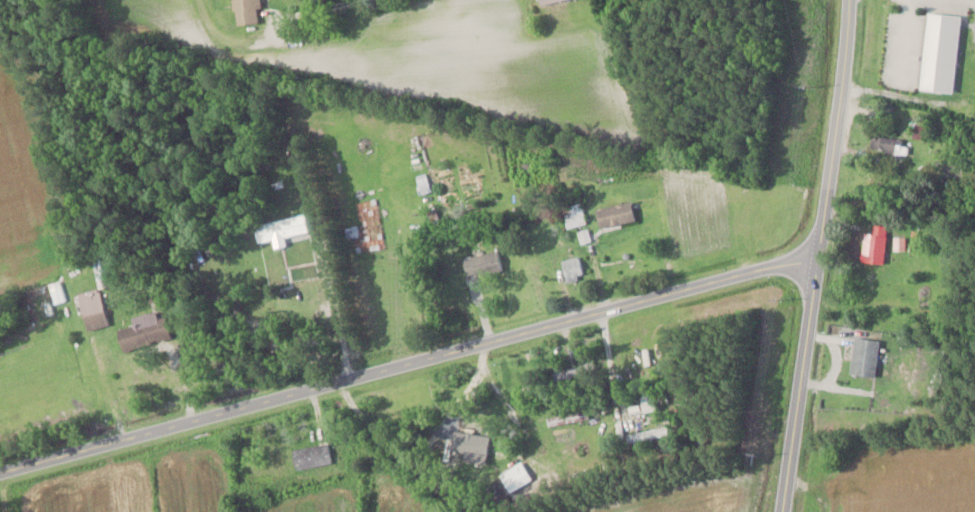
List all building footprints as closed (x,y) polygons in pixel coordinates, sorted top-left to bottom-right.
[(233,24),(258,24),(258,0),(233,0),(233,24)] [(926,12),(918,89),(952,93),(960,15),(926,12)] [(874,134),(870,149),(905,158),(909,143),(874,134)] [(595,209),(600,228),(635,220),(630,201),(595,209)] [(567,228),(586,223),(580,202),(562,207),(567,228)] [(308,232),(304,214),(252,224),(256,242),(308,232)] [(863,232),(861,263),(882,265),(886,225),(874,224),(873,233),(863,232)] [(467,279),(502,269),(496,250),(462,259),(467,279)] [(559,264),(569,282),(585,273),(575,255),(559,264)] [(107,325),(98,288),(76,293),(86,330),(107,325)] [(157,317),(156,311),(129,318),(131,325),(115,329),(120,351),(170,339),(164,316),(157,317)] [(854,376),(875,378),(879,340),(858,338),(854,376)] [(552,374),(555,381),(580,373),(577,366),(552,374)] [(547,420),(549,428),(587,417),(585,409),(547,420)] [(464,456),(487,439),(469,416),(447,433),(464,456)] [(666,427),(626,434),(627,443),(667,436),(666,427)] [(331,464),(328,444),(291,449),(294,469),(331,464)] [(494,495),(535,488),(532,468),(491,475),(494,495)]
